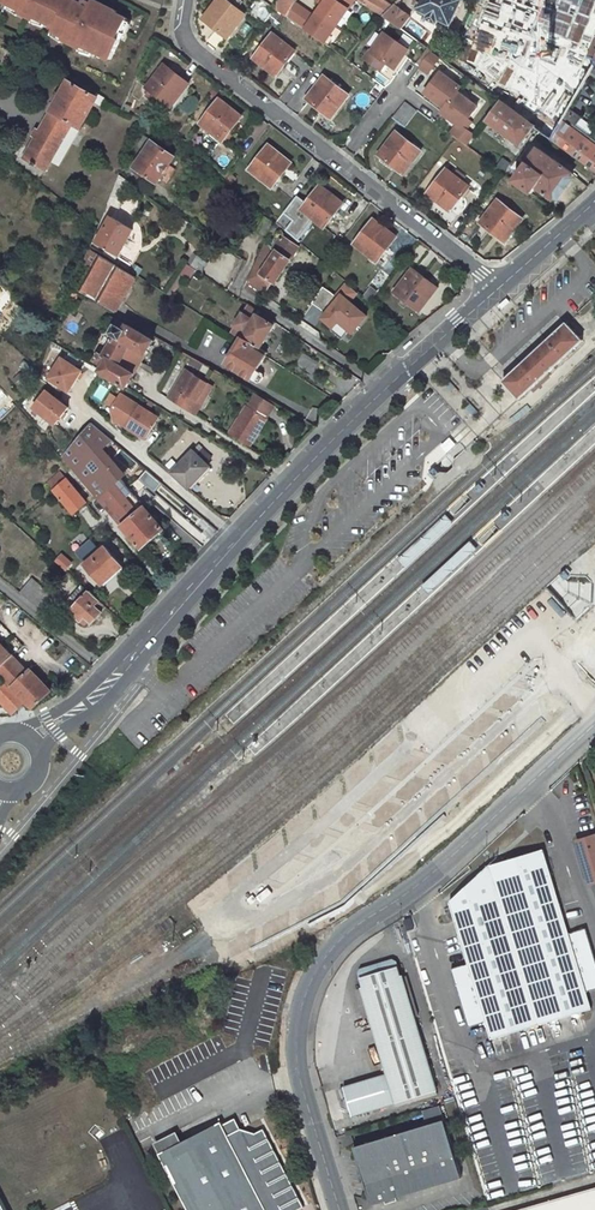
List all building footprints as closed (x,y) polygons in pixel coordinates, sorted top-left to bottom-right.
[(2,4),(57,30),(55,33),(112,60),(121,41),(118,40),(127,20),(114,14),(115,13),(91,2),(92,0),(84,0),(81,6),(68,0),(4,0),(2,4)] [(226,0),(219,0),(204,20),(229,39),(247,16),(226,0)] [(293,0),(276,0),(276,11),(286,17),(294,3),(295,1),(293,0)] [(355,1),(354,0),(323,0),(325,2),(322,7),(316,14),(336,28),(355,1)] [(375,13),(382,2),(377,0),(364,0),(362,4),(375,13)] [(417,9),(429,15),(438,19),(451,25),(463,0),(422,0),(417,9)] [(375,13),(380,16),(391,7),(382,2),(375,13)] [(310,15),(294,3),(286,17),(324,45),(336,28),(316,14),(311,22),(307,19),(310,15)] [(410,16),(394,4),(391,7),(380,16),(416,41),(422,33),(407,20),(410,16)] [(438,19),(429,15),(427,19),(436,23),(438,19)] [(407,50),(384,33),(369,54),(367,52),(361,60),(376,71),(382,63),(392,70),(407,50)] [(297,54),(274,35),(255,59),(278,78),(297,54)] [(581,44),(578,51),(586,54),(589,47),(581,44)] [(505,92),(500,102),(520,117),(550,56),(528,45),(505,92)] [(430,51),(419,67),(427,73),(438,57),(430,51)] [(533,126),(551,139),(569,109),(594,64),(594,60),(594,57),(586,54),(578,51),(577,51),(533,126)] [(166,65),(148,88),(152,92),(147,98),(163,111),(168,105),(171,107),(190,84),(166,65)] [(459,88),(438,73),(424,93),(443,108),(444,108),(456,91),(456,92),(459,88)] [(350,98),(325,78),(307,101),(332,120),(350,98)] [(69,84),(25,161),(46,173),(53,162),(60,167),(93,109),(98,99),(69,84)] [(489,95),(499,101),(500,102),(505,92),(494,86),(489,95)] [(456,92),(456,91),(444,108),(443,108),(440,112),(457,124),(460,127),(476,106),(456,92)] [(100,97),(98,99),(93,109),(101,114),(108,102),(100,97)] [(217,101),(199,125),(222,143),(241,120),(217,101)] [(500,102),(499,101),(484,121),(493,128),(518,146),(533,126),(520,117),(500,102)] [(405,126),(416,111),(403,102),(392,117),(405,126)] [(569,109),(551,139),(594,171),(594,143),(575,129),(582,117),(569,109)] [(148,113),(144,111),(140,119),(144,122),(148,113)] [(493,128),(484,121),(478,129),(487,136),(493,128)] [(460,127),(457,124),(449,135),(465,146),(473,136),(460,127)] [(421,151),(397,133),(379,156),(402,174),(421,151)] [(153,141),(135,167),(158,184),(176,158),(153,141)] [(269,148),(250,172),(271,189),(290,165),(269,148)] [(571,174),(537,148),(512,181),(530,193),(535,187),(552,199),(571,174)] [(500,158),(495,167),(503,171),(508,162),(500,158)] [(453,177),(446,172),(427,196),(450,214),(469,189),(462,184),(453,177)] [(456,172),(453,177),(462,184),(465,179),(456,172)] [(131,183),(121,176),(109,205),(120,209),(131,183)] [(308,205),(302,212),(315,222),(325,230),(344,206),(322,187),(308,205)] [(134,210),(138,200),(128,195),(124,205),(134,210)] [(302,212),(308,205),(298,197),(284,215),(294,222),(286,232),(299,242),(315,222),(302,212)] [(523,217),(499,199),(480,223),(503,242),(523,217)] [(114,219),(99,242),(121,256),(136,233),(114,219)] [(272,224),(264,219),(256,232),(264,237),(272,224)] [(372,221),(354,245),(376,263),(395,240),(372,221)] [(273,249),(265,243),(246,281),(263,293),(271,282),(274,284),(299,250),(282,237),(273,249)] [(91,252),(84,267),(89,270),(78,290),(116,313),(138,280),(91,252)] [(193,258),(187,266),(194,271),(199,274),(205,265),(193,258)] [(187,282),(194,271),(187,266),(180,278),(187,282)] [(413,270),(394,293),(419,312),(437,289),(413,270)] [(353,334),(367,317),(351,302),(358,293),(348,284),(337,296),(333,293),(324,287),(313,303),(321,308),(327,314),(325,315),(336,324),(333,328),(331,330),(342,340),(350,331),(353,334)] [(247,304),(229,334),(239,341),(242,337),(259,347),(273,326),(256,314),(258,312),(247,304)] [(336,324),(325,315),(323,319),(333,328),(336,324)] [(583,341),(566,322),(547,340),(539,347),(534,352),(533,353),(530,356),(521,364),(502,381),(518,400),(538,382),(547,374),(556,365),(564,357),(583,341)] [(116,326),(94,360),(102,366),(99,371),(125,387),(153,342),(127,325),(124,331),(116,326)] [(259,347),(242,337),(239,341),(265,357),(268,359),(271,355),(259,347)] [(239,341),(225,364),(250,380),(251,378),(255,381),(259,382),(263,376),(262,373),(256,369),(265,357),(239,341)] [(183,344),(178,350),(197,360),(201,354),(183,344)] [(295,365),(311,374),(318,362),(302,353),(295,365)] [(69,391),(81,371),(61,358),(48,378),(69,391)] [(183,373),(165,402),(189,417),(201,398),(203,400),(210,390),(183,373)] [(99,384),(90,397),(98,403),(108,390),(99,384)] [(55,425),(68,408),(47,391),(34,408),(55,425)] [(144,438),(157,417),(119,394),(110,409),(114,422),(121,420),(127,424),(125,427),(144,438)] [(242,410),(225,438),(246,451),(263,423),(262,422),(271,408),(252,396),(243,411),(242,410)] [(439,417),(448,430),(460,421),(451,408),(439,417)] [(63,456),(98,498),(122,479),(138,465),(90,423),(63,456)] [(450,437),(441,446),(448,453),(457,444),(450,437)] [(191,452),(170,473),(186,489),(207,468),(191,452)] [(144,470),(136,479),(152,493),(160,484),(144,470)] [(60,473),(47,484),(73,513),(85,503),(60,473)] [(98,498),(141,550),(163,531),(122,479),(98,498)] [(66,551),(82,542),(76,533),(61,543),(66,551)] [(471,542),(423,586),(430,593),(477,549),(471,542)] [(87,561),(83,565),(101,585),(121,567),(104,547),(96,554),(92,550),(84,557),(87,561)] [(61,556),(55,563),(64,571),(70,564),(61,556)] [(20,571),(10,585),(25,596),(35,582),(20,571)] [(68,613),(82,626),(85,622),(90,626),(100,616),(96,611),(101,606),(81,586),(68,601),(74,607),(68,613)] [(47,595),(36,608),(53,622),(64,610),(56,604),(47,595)] [(551,611),(539,597),(525,608),(537,623),(551,611)] [(4,680),(24,701),(31,708),(50,690),(29,669),(26,672),(0,645),(0,676),(4,680)] [(0,684),(0,702),(12,713),(24,701),(4,680),(0,684)] [(577,841),(590,884),(594,882),(594,840),(594,836),(577,841)] [(487,867),(455,921),(468,964),(452,969),(469,1028),(486,1023),(491,1040),(591,1008),(586,991),(594,988),(594,960),(585,927),(568,932),(543,851),(487,867)] [(349,1120),(437,1093),(402,974),(399,973),(396,964),(388,960),(379,962),(376,967),(372,965),(360,968),(356,976),(359,985),(357,989),(383,1076),(339,1090),(349,1120)] [(372,1204),(444,1182),(462,1177),(440,1106),(424,1111),(429,1125),(427,1126),(421,1127),(355,1148),(372,1204)] [(429,1125),(424,1111),(416,1114),(421,1127),(427,1126),(429,1125)] [(157,1146),(190,1209),(307,1209),(269,1133),(259,1137),(242,1132),(239,1126),(230,1131),(227,1126),(186,1145),(180,1133),(157,1145),(157,1146)] [(526,1209),(594,1209),(594,1190),(526,1209)]
